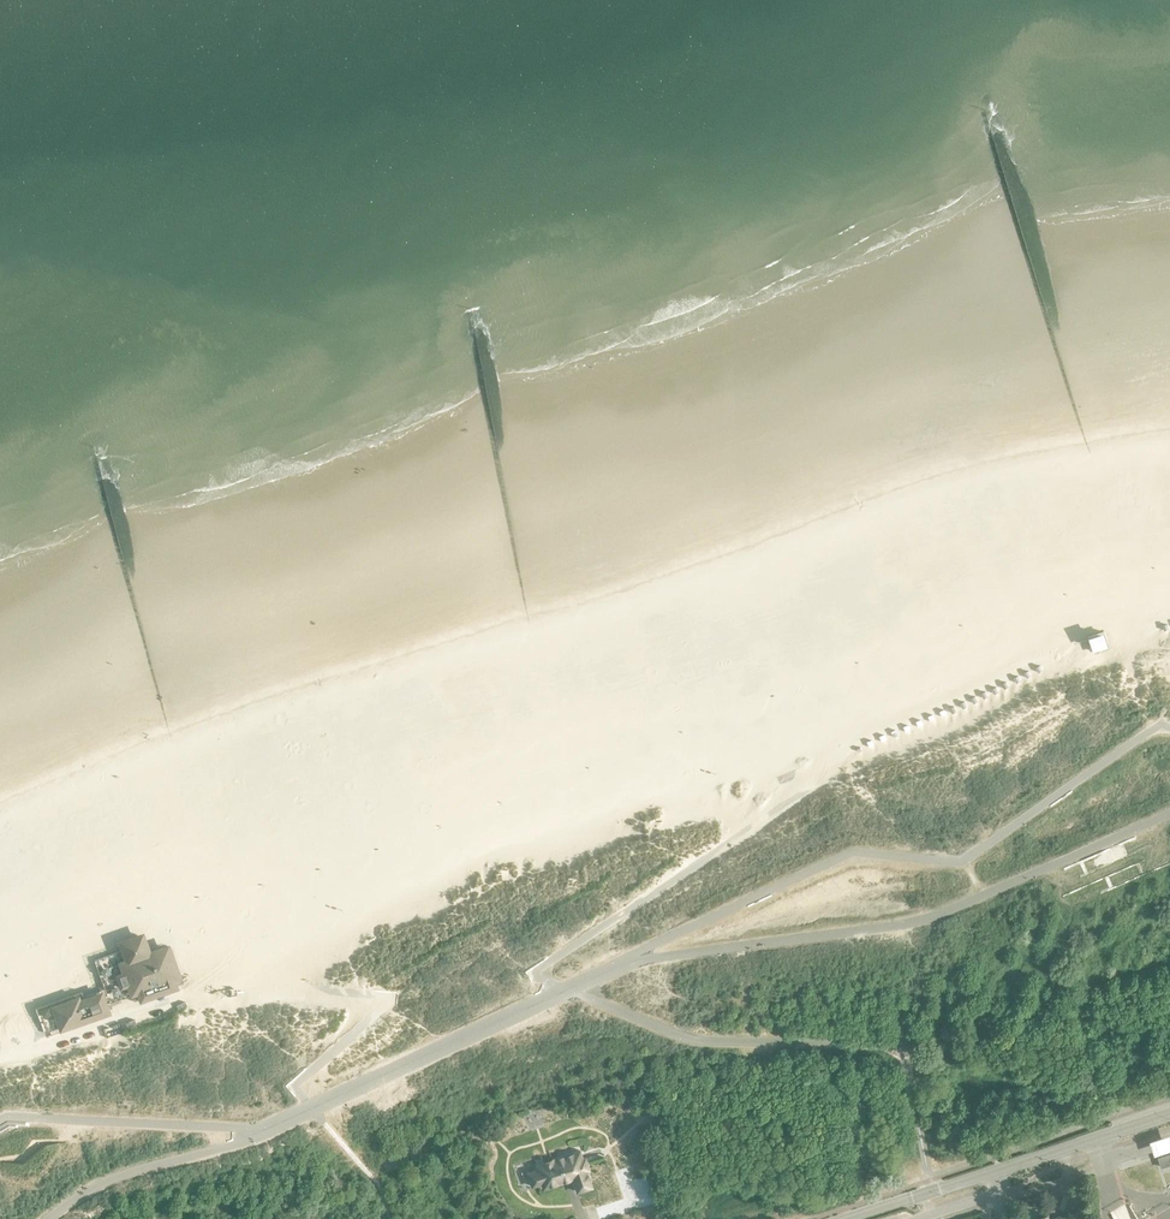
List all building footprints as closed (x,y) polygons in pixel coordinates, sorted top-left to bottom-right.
[(1103,632),(1089,636),(1095,653),(1102,650),(1101,649),(1108,647),(1103,632)] [(134,959),(122,963),(124,969),(131,989),(132,992),(139,990),(142,999),(143,998),(174,987),(173,984),(171,978),(177,976),(173,966),(171,960),(166,948),(148,954),(134,959)] [(77,999),(55,1007),(62,1027),(106,1011),(100,995),(78,1003),(77,999)] [(1149,1144),(1154,1158),(1169,1153),(1169,1137),(1149,1144)] [(536,1170),(527,1173),(531,1186),(541,1183),(542,1188),(572,1178),(577,1190),(590,1186),(579,1150),(534,1165),(536,1170)] [(1169,1164),(1169,1154),(1158,1158),(1161,1167),(1169,1164)] [(582,1218),(597,1216),(596,1210),(580,1213),(582,1218)]
